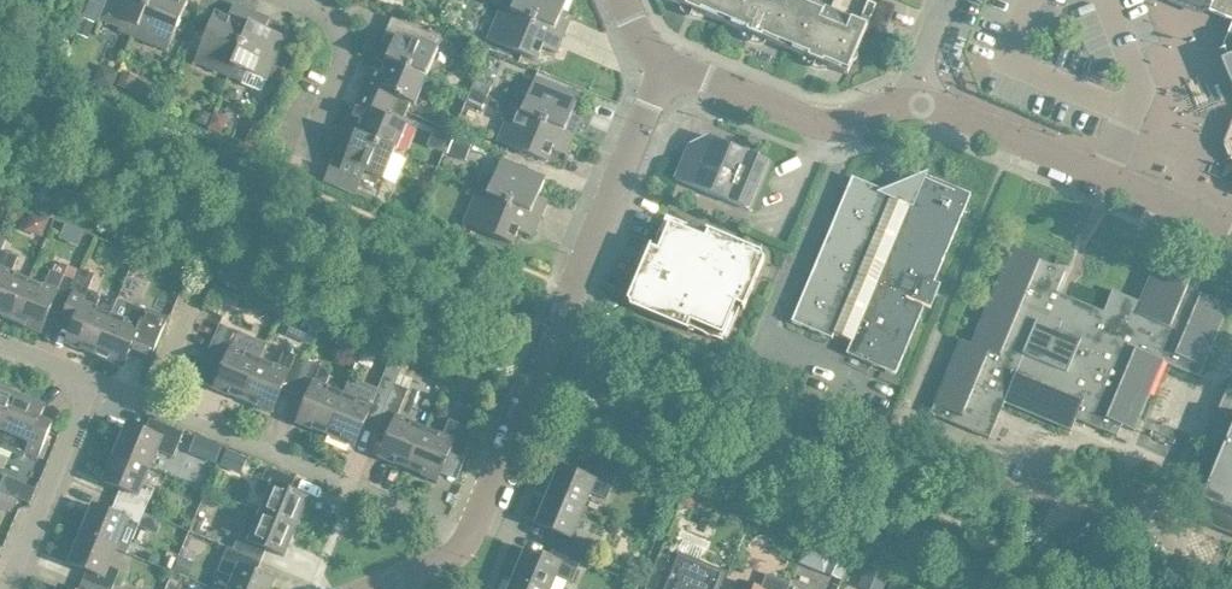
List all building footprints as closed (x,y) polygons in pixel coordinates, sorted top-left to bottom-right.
[(132,36),(147,0),(107,0),(99,19),(120,27),(118,31),(132,36)] [(132,36),(167,50),(187,1),(185,0),(147,0),(132,36)] [(564,32),(570,16),(561,12),(566,0),(503,0),(501,5),(564,32)] [(846,74),(875,4),(867,0),(858,22),(812,3),(814,0),(669,0),(846,74)] [(1210,4),(1231,13),(1231,0),(1212,0),(1210,4)] [(193,61),(227,75),(254,12),(233,3),(227,17),(213,12),(193,61)] [(555,53),(564,32),(501,5),(487,39),(536,60),(541,47),(555,53)] [(254,12),(227,75),(242,81),(246,72),(266,80),(284,36),(265,28),(269,18),(254,12)] [(82,18),(79,25),(76,34),(87,38),(93,22),(82,18)] [(386,59),(425,76),(437,48),(433,46),(437,37),(391,18),(381,42),(391,46),(386,59)] [(1221,45),(1227,57),(1219,60),(1231,91),(1231,20),(1221,45)] [(425,76),(386,59),(380,72),(370,68),(360,92),(406,111),(409,102),(414,104),(425,76)] [(91,82),(110,89),(117,71),(98,64),(91,82)] [(137,76),(122,70),(116,85),(131,91),(137,76)] [(510,107),(574,133),(580,118),(571,114),(578,95),(534,77),(526,97),(516,93),(510,107)] [(469,90),(486,97),(491,85),(474,78),(469,90)] [(486,97),(469,90),(465,102),(481,109),(486,97)] [(355,134),(395,151),(406,122),(402,120),(406,111),(360,92),(350,117),(360,121),(355,134)] [(565,155),(574,133),(510,107),(496,141),(545,162),(551,149),(565,155)] [(205,125),(210,113),(203,110),(196,113),(193,120),(205,125)] [(226,122),(223,115),(214,111),(207,125),(222,131),(226,122)] [(1222,142),(1229,160),(1231,161),(1231,118),(1222,142)] [(383,179),(395,151),(355,134),(349,147),(339,143),(322,183),(352,196),(359,180),(374,186),(378,177),(383,179)] [(454,135),(446,153),(464,160),(471,142),(454,135)] [(689,143),(674,179),(751,211),(771,163),(707,136),(689,143)] [(483,175),(477,189),(540,215),(546,200),(537,196),(545,177),(501,159),(492,179),(483,175)] [(970,194),(921,174),(882,190),(852,177),(831,226),(812,273),(791,321),(831,338),(833,334),(851,341),(846,353),(895,374),(923,306),(928,308),(928,307),(910,299),(920,277),(933,283),(970,194)] [(540,215),(477,189),(463,223),(512,244),(517,231),(531,236),(540,215)] [(34,229),(36,212),(19,209),(17,227),(34,229)] [(700,332),(707,337),(715,338),(724,342),(740,306),(742,306),(741,308),(742,309),(764,258),(761,252),(705,228),(705,230),(707,230),(706,232),(665,215),(661,225),(657,232),(655,240),(652,247),(650,247),(651,245),(650,244),(626,300),(629,306),(688,331),(689,329),(687,328),(687,326),(700,332)] [(933,405),(929,413),(988,438),(1003,403),(1069,430),(1070,430),(1075,419),(1094,427),(1093,427),(1095,428),(1095,427),(1116,436),(1117,436),(1121,426),(1134,431),(1134,430),(1133,429),(1138,417),(1147,396),(1148,396),(1149,395),(1148,395),(1162,361),(1199,377),(1199,375),(1198,375),(1202,367),(1203,367),(1203,366),(1202,365),(1225,312),(1227,307),(1228,307),(1228,306),(1196,292),(1202,277),(1157,259),(1156,260),(1157,260),(1140,302),(1113,291),(1113,290),(1112,290),(1107,302),(1103,311),(1071,298),(1061,294),(1056,292),(1065,272),(1065,271),(1065,270),(1011,248),(971,343),(960,339),(945,373),(941,383),(932,404),(933,405)] [(11,320),(28,280),(10,273),(17,257),(0,250),(0,315),(11,320)] [(76,281),(64,309),(58,323),(71,328),(65,342),(94,354),(113,307),(85,296),(94,275),(81,269),(76,281)] [(28,280),(11,320),(40,332),(52,304),(64,309),(76,281),(63,276),(56,292),(28,280)] [(113,307),(94,354),(123,366),(125,362),(143,369),(154,343),(158,345),(170,317),(136,302),(131,314),(113,307)] [(312,345),(320,327),(293,316),(285,334),(312,345)] [(259,360),(266,344),(224,326),(202,380),(215,385),(214,388),(242,400),(259,360)] [(276,367),(259,360),(242,400),(271,412),(283,383),(295,389),(307,361),(283,351),(276,367)] [(390,359),(377,390),(349,378),(342,394),(325,434),(354,446),(366,418),(378,423),(394,384),(395,384),(403,364),(390,359)] [(328,370),(307,361),(295,389),(308,394),(296,422),(325,434),(342,394),(325,387),(330,375),(328,370)] [(419,383),(423,373),(403,364),(399,374),(411,379),(419,383)] [(1230,377),(1203,443),(1222,451),(1194,519),(1231,535),(1231,378),(1230,377)] [(407,389),(395,384),(394,384),(378,423),(390,428),(379,456),(408,468),(424,428),(396,417),(407,389)] [(15,395),(0,389),(0,430),(15,395)] [(15,395),(0,430),(0,448),(22,457),(24,452),(37,457),(54,417),(42,411),(44,407),(15,395)] [(114,452),(149,467),(156,450),(172,456),(182,432),(149,418),(144,431),(126,424),(114,452)] [(424,428),(408,468),(436,480),(448,452),(461,457),(472,430),(448,420),(442,436),(424,428)] [(214,463),(221,445),(195,435),(188,452),(214,463)] [(227,469),(234,452),(226,448),(218,465),(227,469)] [(115,500),(143,512),(153,489),(142,484),(149,467),(114,452),(102,481),(120,489),(115,500)] [(548,495),(582,509),(589,492),(606,499),(616,474),(588,463),(583,476),(560,466),(548,495)] [(260,513),(295,527),(307,498),(289,491),(294,478),(267,467),(257,491),(267,495),(260,513)] [(29,503),(35,488),(24,484),(18,498),(29,503)] [(10,512),(15,498),(0,492),(0,508),(10,512)] [(553,546),(576,555),(581,542),(570,537),(582,509),(548,495),(536,524),(553,531),(548,544),(553,546)] [(81,534),(115,548),(122,531),(133,535),(143,512),(115,500),(110,512),(93,505),(81,534)] [(295,527),(260,513),(253,530),(242,525),(233,549),(232,549),(260,560),(265,548),(283,556),(295,527)] [(100,588),(111,588),(119,570),(108,566),(115,548),(81,534),(69,563),(86,570),(81,582),(100,588)] [(553,546),(548,558),(525,548),(513,577),(541,588),(549,588),(555,574),(571,581),(581,557),(576,555),(553,546)] [(260,560),(232,549),(233,549),(227,547),(217,571),(233,577),(228,588),(269,588),(273,580),(255,573),(260,560)] [(645,587),(649,588),(716,588),(724,570),(676,552),(674,557),(659,551),(645,587)] [(833,552),(824,572),(841,579),(849,559),(833,552)] [(183,575),(189,561),(179,556),(173,571),(183,575)] [(865,566),(857,586),(864,588),(883,588),(888,575),(865,566)] [(790,583),(766,573),(759,588),(787,588),(790,583)] [(513,577),(508,588),(541,588),(513,577)] [(734,588),(759,588),(737,580),(734,588)]
